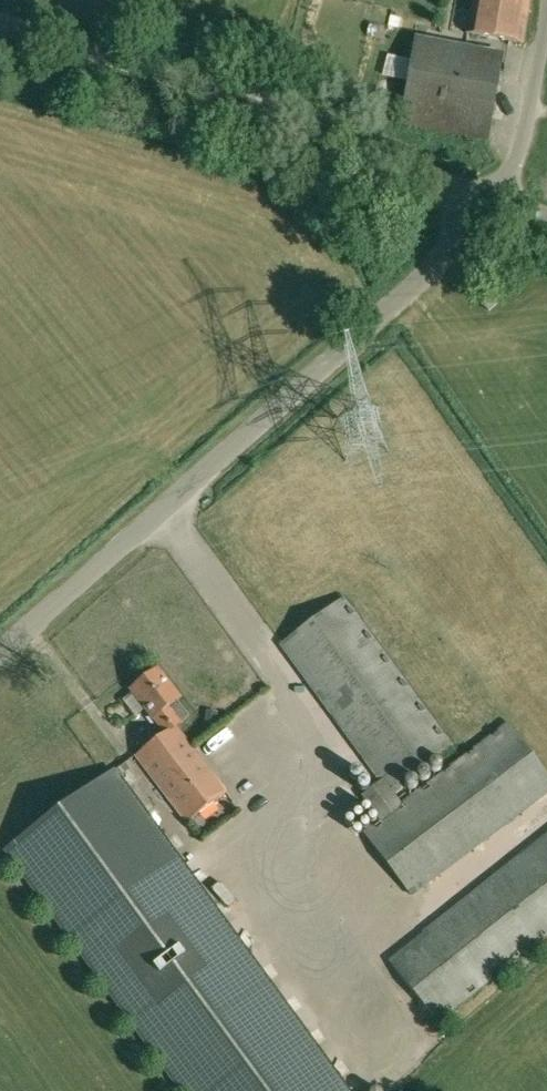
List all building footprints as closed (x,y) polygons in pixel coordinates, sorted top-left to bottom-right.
[(523,44),(531,0),(473,0),(467,34),(523,44)] [(413,55),(400,124),(488,140),(500,71),(413,55)] [(493,297),(484,305),(489,310),(497,303),(493,297)] [(404,786),(398,783),(451,744),(345,595),(282,644),(382,781),(363,795),(382,820),(403,804),(395,793),(404,786)] [(158,668),(132,688),(166,732),(189,716),(177,699),(180,697),(158,668)] [(227,792),(176,726),(135,755),(152,776),(187,822),(227,792)] [(365,832),(410,895),(546,795),(546,776),(510,726),(403,804),(382,820),(365,832)] [(6,850),(181,1090),(347,1090),(114,771),(6,850)] [(387,960),(439,1023),(546,937),(546,833),(387,960)]
